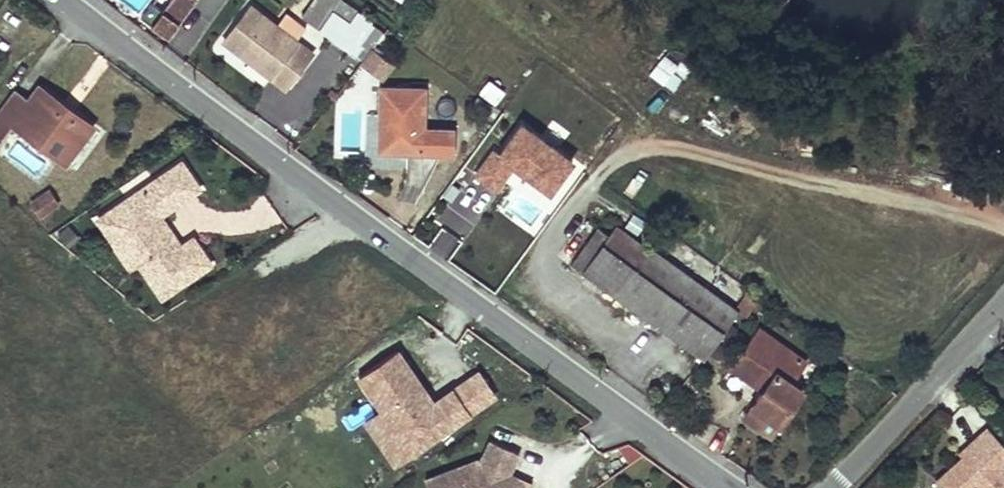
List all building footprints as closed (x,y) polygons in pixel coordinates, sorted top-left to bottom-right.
[(194,5),(188,0),(171,0),(159,15),(149,8),(138,23),(165,43),(194,5)] [(171,0),(155,0),(149,8),(159,15),(171,0)] [(332,0),(313,0),(300,16),(347,52),(366,26),(332,0)] [(246,11),(219,45),(280,93),(307,58),(246,11)] [(369,54),(381,38),(366,26),(347,52),(360,64),(369,54)] [(673,91),(690,68),(665,50),(648,73),(673,91)] [(369,54),(360,64),(356,69),(376,85),(388,69),(369,54)] [(39,87),(29,102),(17,93),(0,118),(0,146),(2,148),(18,126),(71,163),(97,127),(39,87)] [(374,157),(438,158),(439,131),(419,131),(419,93),(375,93),(374,157)] [(549,198),(574,161),(513,121),(472,181),(495,196),(511,173),(549,198)] [(199,188),(181,162),(153,181),(172,207),(199,188)] [(172,207),(153,181),(142,189),(160,216),(172,207)] [(160,216),(142,189),(98,220),(121,252),(128,247),(140,264),(163,297),(210,264),(193,238),(181,246),(175,250),(158,226),(164,222),(160,216)] [(48,192),(32,203),(41,216),(58,205),(48,192)] [(181,246),(164,222),(158,226),(175,250),(181,246)] [(570,265),(697,360),(730,317),(614,230),(610,236),(598,227),(570,265)] [(140,264),(128,247),(121,252),(133,269),(140,264)] [(756,337),(730,375),(761,397),(751,411),(775,428),(797,398),(786,390),(801,369),(756,337)] [(451,386),(430,400),(398,349),(353,378),(375,413),(361,422),(390,468),(470,417),(451,386)] [(477,370),(451,386),(470,417),(496,401),(477,370)] [(986,434),(965,452),(968,456),(962,462),(935,486),(937,487),(1003,487),(1003,454),(986,434)] [(521,460),(496,442),(482,462),(479,460),(424,471),(428,487),(521,487),(508,479),(502,475),(506,469),(512,473),(521,460)] [(968,456),(965,452),(958,458),(962,462),(968,456)] [(508,479),(512,473),(506,469),(502,475),(508,479)]
